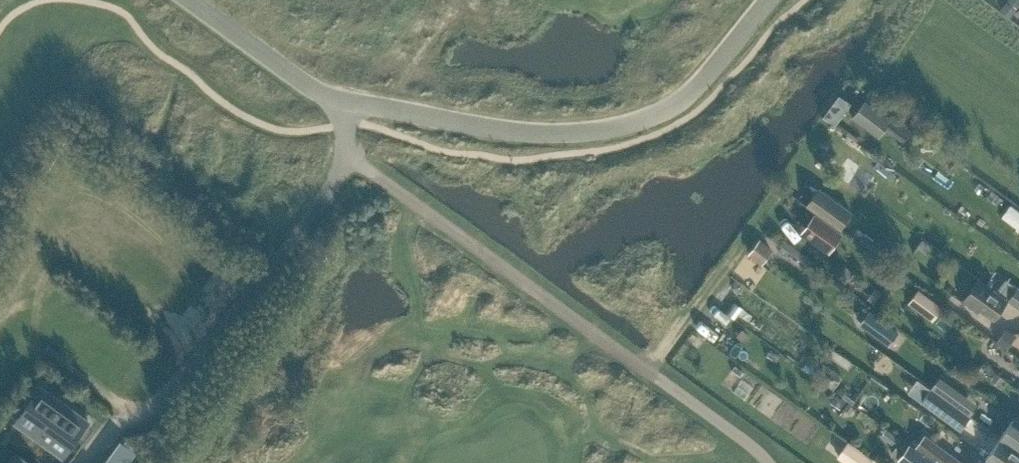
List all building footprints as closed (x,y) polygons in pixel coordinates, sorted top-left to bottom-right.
[(840,94),(824,115),(834,122),(850,101),(840,94)] [(865,98),(851,115),(878,135),(891,118),(865,98)] [(858,165),(848,178),(859,186),(869,173),(858,165)] [(819,186),(806,203),(840,228),(853,210),(819,186)] [(815,212),(800,231),(828,251),(843,232),(815,212)] [(760,237),(748,252),(762,263),(774,247),(760,237)] [(923,237),(917,245),(925,251),(931,243),(923,237)] [(997,289),(978,276),(961,300),(978,312),(980,309),(994,318),(1009,297),(997,289)] [(1006,276),(997,289),(1009,297),(1018,285),(1006,276)] [(1018,285),(1009,297),(1008,299),(1018,307),(1018,285)] [(919,287),(908,301),(932,319),(942,305),(919,287)] [(869,309),(860,321),(889,343),(898,331),(869,309)] [(1006,326),(996,340),(1006,347),(1016,333),(1006,326)] [(996,371),(991,377),(1000,384),(1005,377),(996,371)] [(42,385),(16,421),(63,455),(89,419),(42,385)] [(940,393),(930,386),(920,399),(937,412),(940,408),(962,424),(970,414),(940,393)] [(836,392),(831,399),(840,405),(845,399),(836,392)] [(926,414),(910,403),(901,416),(916,427),(926,414)] [(1014,414),(1000,435),(1018,449),(1018,418),(1014,414)] [(925,432),(915,445),(939,462),(967,462),(925,432)] [(1000,435),(985,456),(996,462),(1018,462),(1018,449),(1000,435)] [(903,436),(892,451),(900,457),(911,442),(903,436)] [(838,453),(852,462),(863,462),(868,455),(848,440),(838,453)] [(915,445),(911,442),(900,457),(908,462),(938,462),(915,445)] [(17,453),(10,462),(31,462),(17,453)]
